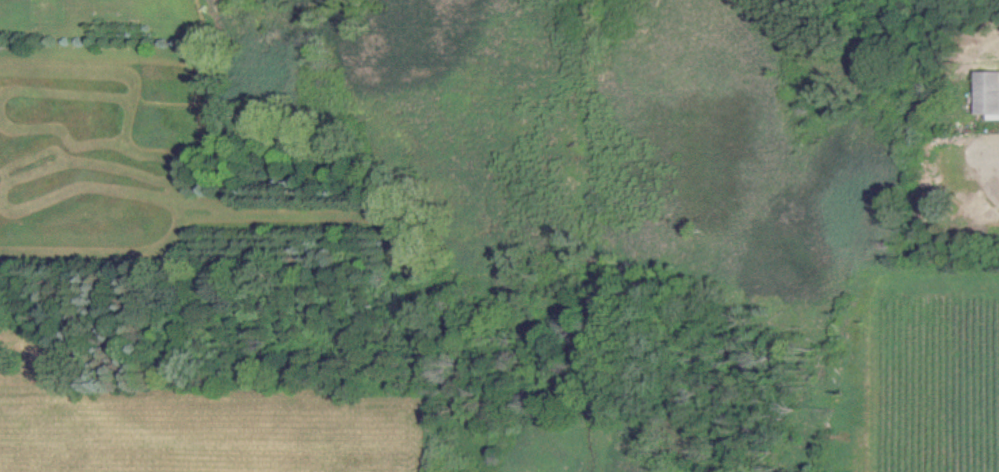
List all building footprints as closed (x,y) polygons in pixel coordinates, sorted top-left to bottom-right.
[(998,114),(998,72),(976,73),(977,115),(998,114)]
